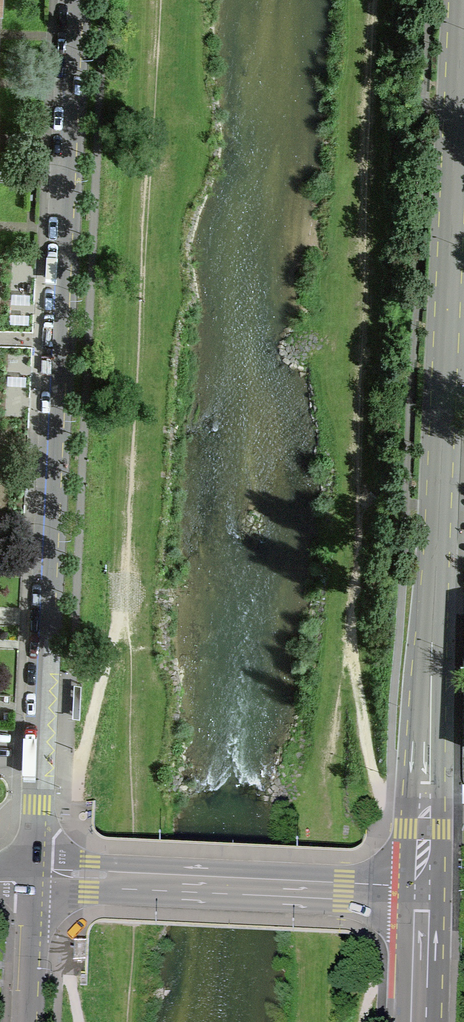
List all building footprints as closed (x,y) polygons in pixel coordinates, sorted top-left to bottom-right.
[(84,941),(74,941),(74,961),(84,961),(84,941)]
